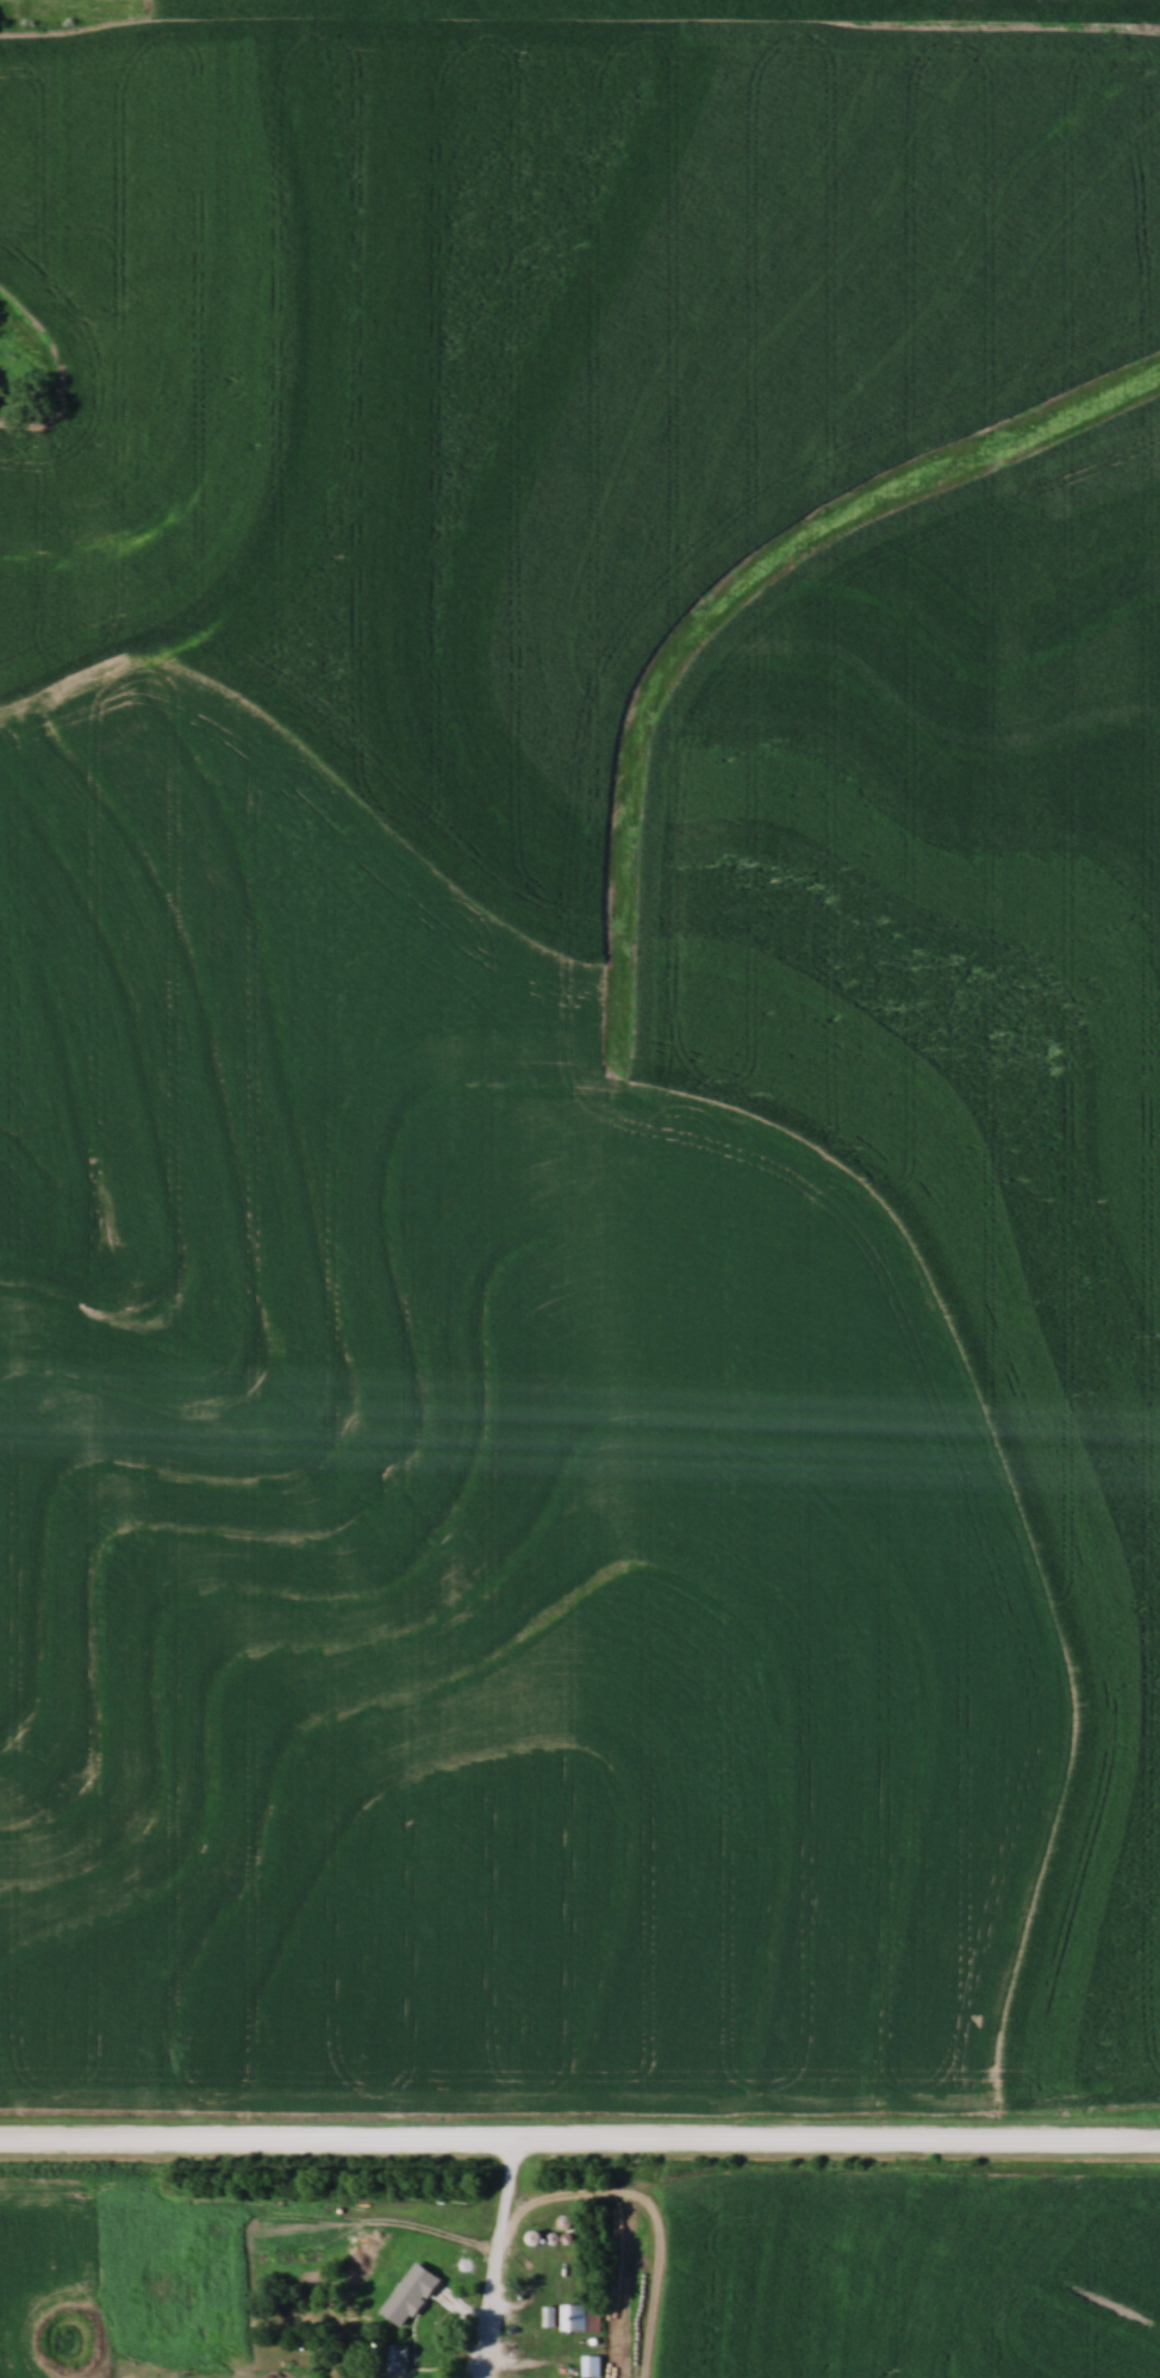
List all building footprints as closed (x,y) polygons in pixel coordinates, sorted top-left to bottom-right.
[(562,2331),(600,2331),(600,2303),(562,2303),(562,2331)] [(386,2372),(411,2371),(411,2345),(386,2345),(386,2372)] [(603,2356),(584,2356),(584,2377),(603,2377),(603,2356)]
